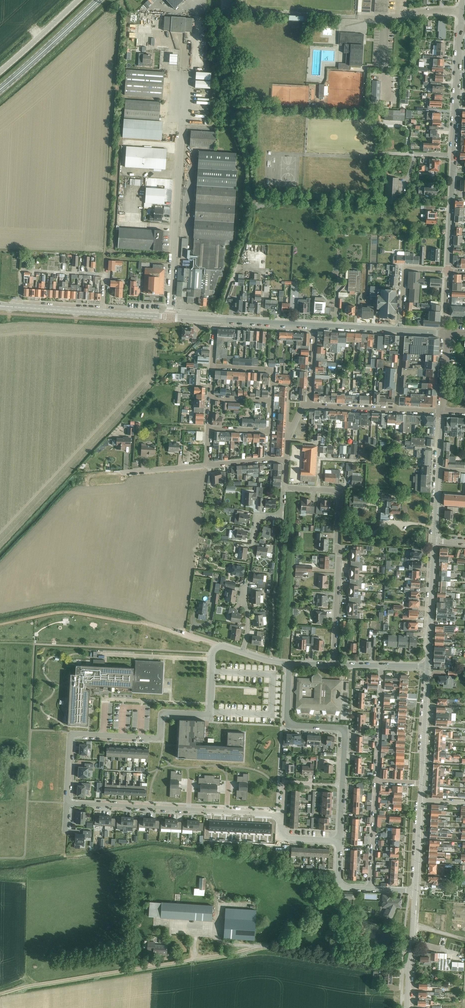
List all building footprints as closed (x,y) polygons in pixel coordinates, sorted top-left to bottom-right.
[(174,9),(184,0),(166,0),(174,9)] [(361,13),(371,13),(371,0),(362,0),(361,13)] [(375,12),(388,13),(389,0),(375,0),(375,12)] [(170,31),(171,31),(171,17),(164,17),(163,31),(170,31)] [(184,33),(185,32),(185,18),(171,17),(171,31),(170,31),(170,32),(184,33)] [(364,34),(357,34),(357,35),(345,34),(345,33),(339,32),(339,36),(340,37),(340,42),(340,44),(342,44),(344,45),(344,53),(346,53),(345,64),(339,64),(338,70),(349,70),(349,66),(362,67),(363,45),(364,34)] [(434,50),(437,50),(445,50),(445,44),(441,43),(441,41),(436,40),(436,43),(437,43),(437,46),(434,45),(434,50)] [(424,59),(433,59),(440,60),(440,57),(444,57),(445,50),(437,50),(436,56),(425,55),(424,59)] [(138,66),(153,67),(153,60),(151,60),(151,55),(143,55),(143,54),(139,53),(138,66)] [(177,55),(169,54),(169,64),(177,65),(177,55)] [(433,59),(433,68),(443,68),(443,66),(444,66),(444,60),(440,60),(433,59)] [(437,74),(437,76),(443,76),(443,75),(444,69),(443,69),(443,68),(433,68),(429,68),(428,71),(436,72),(436,74),(437,74)] [(125,95),(163,98),(164,73),(126,70),(125,95)] [(372,101),(380,102),(381,82),(373,81),(372,101)] [(432,93),(442,93),(443,86),(436,86),(436,83),(431,83),(430,89),(433,89),(432,93)] [(124,119),(159,121),(160,103),(125,100),(124,119)] [(442,102),(427,101),(425,101),(425,104),(428,104),(427,109),(437,109),(437,107),(442,107),(442,102)] [(385,120),(404,121),(405,110),(400,110),(400,111),(385,110),(385,120)] [(124,119),(122,137),(161,140),(162,122),(159,122),(159,121),(158,121),(124,119)] [(430,121),(430,124),(432,124),(432,127),(430,126),(430,130),(438,130),(438,127),(441,127),(441,121),(430,121)] [(167,138),(176,138),(177,125),(173,125),(173,130),(168,130),(167,138)] [(432,139),(432,144),(440,144),(440,138),(439,138),(439,135),(437,135),(437,131),(427,130),(427,132),(430,132),(430,139),(432,139)] [(190,146),(215,148),(216,133),(191,131),(190,146)] [(423,145),(423,148),(429,149),(429,150),(429,151),(433,151),(433,150),(436,150),(436,151),(439,151),(440,150),(440,144),(432,144),(423,143),(423,145)] [(126,147),(125,167),(165,170),(167,149),(126,147)] [(192,268),(189,267),(188,289),(201,290),(201,293),(209,294),(209,290),(212,290),(212,293),(214,294),(215,290),(218,276),(222,276),(223,272),(220,272),(220,270),(224,271),(225,244),(229,244),(230,240),(233,240),(237,171),(235,171),(236,154),(199,151),(193,238),(194,238),(192,268)] [(440,164),(440,162),(439,161),(439,160),(430,160),(430,166),(429,165),(429,167),(428,167),(428,166),(419,166),(419,171),(424,171),(424,172),(430,172),(430,171),(434,171),(436,172),(438,171),(439,171),(439,165),(440,164)] [(385,204),(397,204),(399,178),(387,178),(385,204)] [(424,195),(437,195),(438,188),(433,188),(434,183),(428,183),(428,184),(429,185),(429,188),(419,188),(419,194),(424,194),(424,195)] [(146,188),(145,203),(164,204),(165,189),(146,188)] [(160,217),(163,217),(163,213),(164,214),(164,210),(163,210),(163,209),(155,208),(154,217),(150,216),(150,221),(160,221),(160,217)] [(456,216),(464,217),(464,208),(458,208),(458,210),(456,210),(456,216)] [(437,223),(437,219),(436,219),(436,213),(431,212),(431,211),(427,211),(427,215),(426,214),(426,217),(424,217),(424,218),(427,218),(426,223),(436,224),(436,222),(437,223)] [(456,228),(463,228),(464,225),(461,225),(461,223),(464,223),(464,218),(464,219),(464,217),(456,216),(455,222),(456,222),(456,228)] [(118,248),(153,250),(153,251),(162,251),(163,231),(154,230),(119,228),(118,248)] [(464,236),(464,237),(464,233),(462,233),(462,229),(463,229),(463,228),(456,228),(455,228),(455,236),(463,236),(464,236)] [(455,245),(455,249),(454,248),(454,254),(462,255),(463,236),(455,236),(454,245),(455,245)] [(431,261),(439,261),(440,250),(431,249),(431,252),(430,252),(430,255),(431,255),(431,261)] [(393,263),(404,264),(405,256),(405,252),(398,252),(397,253),(397,255),(393,255),(393,263)] [(405,256),(404,264),(418,264),(419,256),(415,256),(415,254),(410,253),(410,252),(405,252),(405,256)] [(152,269),(145,269),(144,293),(148,293),(159,294),(163,294),(164,269),(163,269),(164,265),(153,264),(152,269)] [(388,276),(390,277),(397,277),(398,266),(387,265),(387,270),(388,270),(388,276)] [(200,297),(201,293),(201,290),(188,289),(189,267),(183,267),(182,268),(178,268),(177,291),(180,291),(180,297),(186,297),(187,297),(187,303),(192,303),(194,302),(194,297),(196,297),(196,298),(198,298),(198,297),(200,297)] [(348,291),(360,292),(361,271),(349,271),(348,291)] [(422,285),(423,279),(420,279),(420,272),(409,272),(408,273),(407,289),(410,289),(419,289),(419,285),(422,285)] [(454,275),(454,283),(462,284),(462,282),(461,282),(462,275),(454,275)] [(139,292),(140,289),(138,289),(138,287),(136,287),(137,277),(131,277),(130,296),(138,296),(138,292),(139,292)] [(397,277),(390,277),(389,285),(386,285),(385,288),(395,288),(395,286),(397,286),(397,277)] [(429,279),(423,279),(422,285),(429,286),(429,287),(441,288),(442,280),(429,279)] [(111,281),(110,287),(116,287),(116,289),(115,297),(119,298),(122,298),(123,289),(122,289),(122,288),(123,288),(123,283),(123,282),(111,281)] [(452,292),(464,292),(464,291),(462,291),(462,287),(464,287),(464,284),(463,284),(462,284),(454,283),(453,290),(452,292)] [(377,297),(377,301),(376,315),(379,315),(379,318),(394,319),(394,310),(396,310),(397,297),(396,296),(397,295),(395,295),(395,290),(383,290),(383,287),(371,287),(370,296),(377,297)] [(419,289),(410,289),(409,303),(418,303),(419,289)] [(209,294),(201,293),(200,297),(200,298),(199,298),(199,303),(200,303),(200,306),(207,306),(207,303),(210,303),(210,298),(209,298),(209,294)] [(235,312),(242,312),(243,297),(240,296),(240,300),(235,300),(235,303),(233,303),(233,307),(235,307),(235,312)] [(286,297),(283,297),(279,297),(279,303),(282,303),(281,311),(285,312),(289,313),(289,312),(290,303),(286,303),(286,297)] [(316,299),(315,299),(314,313),(330,314),(330,312),(334,312),(335,304),(329,303),(329,302),(327,302),(327,301),(323,297),(321,298),(317,298),(316,299)] [(451,316),(464,317),(464,308),(462,307),(463,304),(463,298),(452,297),(451,316)] [(309,312),(310,298),(307,298),(306,300),(299,300),(298,300),(298,304),(299,304),(300,304),(300,312),(306,313),(306,312),(309,312)] [(417,304),(417,308),(421,308),(430,308),(430,312),(440,312),(440,306),(430,305),(427,305),(417,304)] [(354,315),(355,306),(350,306),(350,305),(345,305),(344,313),(347,313),(347,314),(349,314),(349,315),(350,315),(351,316),(353,316),(353,315),(354,315)] [(376,315),(376,307),(368,307),(368,308),(363,308),(362,318),(367,319),(367,317),(373,318),(373,315),(376,315)] [(440,312),(430,312),(429,311),(428,321),(423,321),(418,320),(417,326),(438,327),(439,326),(440,312)] [(183,329),(182,340),(184,340),(185,340),(185,338),(188,338),(189,337),(192,337),(192,338),(196,339),(196,333),(193,333),(193,329),(193,328),(190,328),(190,329),(188,329),(183,329)] [(235,330),(228,330),(218,329),(217,337),(215,364),(222,364),(222,358),(227,358),(227,356),(227,349),(224,349),(225,344),(223,344),(223,342),(227,342),(227,347),(230,347),(230,342),(234,342),(235,330)] [(323,347),(330,348),(329,353),(334,353),(337,353),(337,351),(337,342),(338,333),(324,332),(324,339),(323,344),(323,347)] [(279,341),(286,341),(286,333),(279,333),(279,338),(277,338),(276,345),(279,346),(279,341)] [(297,341),(296,349),(309,350),(310,334),(293,333),(293,341),(297,341)] [(340,342),(346,343),(346,333),(338,333),(337,342),(337,351),(338,351),(338,350),(339,350),(339,346),(340,346),(340,342)] [(355,334),(346,333),(346,343),(346,344),(349,344),(349,341),(354,342),(354,343),(353,343),(353,347),(354,347),(355,342),(354,342),(355,334)] [(387,351),(389,351),(390,344),(390,336),(378,335),(377,345),(377,350),(384,351),(385,345),(389,345),(389,346),(387,346),(387,351)] [(399,336),(390,336),(390,344),(398,345),(399,336)] [(404,336),(404,345),(403,354),(409,355),(438,355),(439,338),(404,336)] [(195,349),(201,343),(198,341),(193,347),(195,349)] [(194,363),(198,363),(209,364),(209,350),(208,350),(208,347),(203,347),(203,350),(202,350),(201,353),(198,352),(198,355),(195,355),(194,363)] [(316,362),(327,362),(327,359),(324,359),(325,351),(323,351),(323,347),(317,347),(316,362)] [(428,362),(438,362),(438,356),(438,355),(409,355),(403,354),(402,361),(409,361),(425,362),(428,362)] [(384,361),(383,368),(395,369),(396,369),(397,362),(397,355),(389,355),(389,358),(389,361),(384,361)] [(299,364),(301,364),(308,365),(308,357),(298,356),(298,360),(299,360),(299,364)] [(184,374),(182,374),(186,375),(191,375),(200,375),(200,370),(196,370),(197,368),(193,368),(194,364),(187,363),(186,368),(187,368),(187,369),(184,369),(184,374)] [(316,366),(315,375),(320,375),(320,372),(324,372),(324,374),(325,374),(326,367),(327,367),(316,366)] [(379,382),(378,390),(383,391),(387,391),(395,391),(395,383),(393,383),(394,372),(395,373),(395,369),(386,368),(382,368),(382,371),(386,371),(385,380),(381,380),(381,382),(379,382)] [(407,376),(423,377),(426,377),(437,377),(437,370),(415,369),(408,368),(402,368),(401,376),(407,376)] [(189,378),(189,385),(192,385),(199,385),(200,375),(193,375),(193,378),(189,378)] [(299,388),(306,389),(307,378),(300,378),(298,378),(297,383),(299,383),(299,388)] [(314,385),(314,388),(318,388),(323,389),(323,385),(322,385),(322,379),(315,379),(315,382),(314,385)] [(306,389),(299,388),(297,388),(296,388),(295,391),(299,391),(299,395),(301,396),(301,401),(305,401),(305,396),(306,396),(306,389)] [(314,394),(314,401),(319,402),(319,395),(321,395),(323,395),(323,389),(318,388),(314,388),(314,391),(318,392),(318,395),(314,394)] [(183,396),(183,394),(183,393),(176,393),(175,403),(180,403),(180,396),(183,396)] [(369,404),(369,396),(369,394),(364,393),(364,396),(359,396),(359,397),(359,404),(369,404)] [(336,403),(344,403),(344,396),(345,396),(345,394),(337,394),(336,403)] [(410,406),(420,407),(420,400),(414,400),(414,394),(411,394),(411,398),(410,406)] [(420,400),(420,407),(435,407),(435,402),(436,396),(422,395),(414,394),(414,400),(420,400)] [(279,397),(274,396),(274,401),(274,406),(281,406),(281,405),(286,406),(287,397),(279,397)] [(394,405),(394,397),(389,397),(389,399),(386,399),(386,405),(394,405)] [(194,407),(194,410),(204,411),(204,408),(204,401),(196,400),(195,400),(194,407)] [(274,406),(273,409),(278,409),(278,414),(286,414),(286,406),(281,405),(281,406),(274,406)] [(189,416),(189,418),(203,419),(204,413),(203,413),(204,411),(194,410),(194,413),(196,413),(196,416),(189,416)] [(320,422),(322,422),(328,422),(328,420),(328,419),(329,411),(319,411),(319,416),(320,416),(320,422)] [(345,429),(347,429),(348,412),(336,412),(335,419),(341,419),(341,421),(345,422),(345,429)] [(360,413),(360,421),(360,425),(371,426),(371,421),(367,421),(367,413),(360,413)] [(218,417),(219,414),(212,414),(212,417),(212,425),(218,426),(218,425),(221,426),(222,422),(223,422),(223,419),(222,419),(222,418),(218,417)] [(387,414),(378,414),(378,424),(382,425),(382,428),(386,428),(387,414)] [(396,424),(396,423),(396,415),(387,414),(387,423),(396,424)] [(242,427),(248,427),(248,419),(243,419),(244,417),(242,417),(242,415),(240,415),(239,424),(242,424),(242,427)] [(405,433),(405,427),(406,415),(396,415),(396,423),(399,424),(399,425),(398,426),(398,429),(400,429),(400,432),(405,433)] [(411,425),(412,425),(419,425),(420,416),(406,415),(405,427),(406,427),(406,432),(411,433),(411,425)] [(425,435),(424,439),(434,439),(436,417),(420,416),(419,425),(421,425),(421,423),(424,423),(424,426),(430,427),(430,435),(425,435)] [(113,440),(112,445),(117,446),(117,449),(125,450),(125,446),(130,446),(131,438),(125,438),(125,440),(117,439),(117,440),(113,440)] [(411,438),(411,446),(415,446),(426,447),(427,446),(434,447),(434,439),(424,439),(423,438),(411,438)] [(179,451),(179,443),(169,443),(168,452),(173,452),(173,451),(179,451)] [(155,454),(156,446),(146,445),(146,444),(142,444),(141,456),(147,456),(147,454),(155,454)] [(300,481),(315,482),(317,446),(302,445),(302,451),(304,451),(303,469),(301,469),(300,481)] [(416,457),(423,457),(432,458),(432,449),(417,449),(414,449),(415,446),(411,446),(406,446),(406,449),(414,450),(417,450),(416,457)] [(283,456),(284,448),(276,448),(276,457),(283,456)] [(422,463),(422,466),(431,466),(432,458),(423,457),(423,462),(422,463)] [(242,473),(242,466),(236,466),(236,468),(231,468),(231,473),(233,473),(233,474),(237,474),(237,477),(238,477),(238,480),(242,480),(242,473)] [(416,466),(416,469),(421,469),(421,475),(431,475),(431,474),(431,471),(431,466),(422,466),(416,466)] [(325,473),(324,482),(331,482),(331,483),(335,483),(336,478),(340,478),(340,470),(332,470),(325,470),(325,473)] [(220,471),(211,473),(211,476),(209,476),(209,480),(212,480),(212,484),(218,483),(224,483),(224,480),(225,480),(225,471),(221,472),(220,471)] [(352,479),(352,484),(361,485),(361,477),(352,476),(353,471),(348,471),(347,479),(352,479)] [(445,471),(444,481),(446,481),(451,482),(453,482),(453,481),(455,481),(455,478),(460,478),(460,474),(460,473),(461,473),(445,471)] [(431,475),(421,475),(416,474),(415,492),(430,493),(431,475)] [(464,484),(464,494),(464,496),(445,495),(445,506),(464,507),(464,484)] [(244,505),(252,506),(253,498),(256,499),(256,493),(254,493),(245,492),(244,505)] [(386,508),(385,513),(381,513),(380,521),(389,521),(389,520),(394,520),(394,513),(399,514),(399,513),(401,513),(401,510),(400,510),(400,504),(396,503),(396,499),(390,499),(391,497),(385,496),(385,495),(382,494),(381,501),(387,501),(386,508)] [(350,497),(350,503),(353,503),(353,510),(357,510),(356,515),(362,515),(363,505),(362,505),(362,503),(366,503),(366,498),(359,498),(359,496),(354,495),(354,498),(350,497)] [(303,501),(301,501),(301,510),(307,511),(306,514),(314,514),(314,507),(310,506),(310,499),(303,499),(303,501)] [(266,500),(265,507),(275,508),(276,500),(266,500)] [(316,507),(316,514),(324,515),(324,512),(330,512),(330,503),(328,503),(328,501),(321,500),(321,507),(316,507)] [(458,512),(459,508),(448,507),(448,511),(446,511),(445,520),(453,520),(454,512),(458,512)] [(244,511),(243,511),(237,510),(237,513),(236,513),(235,523),(242,524),(243,522),(247,522),(248,515),(244,514),(244,511)] [(261,536),(269,539),(271,533),(272,533),(272,534),(275,534),(276,527),(272,527),(272,529),(271,529),(263,526),(262,530),(263,530),(261,536)] [(232,539),(238,539),(238,538),(245,539),(246,532),(241,531),(242,528),(235,527),(234,530),(233,530),(232,539)] [(319,550),(328,551),(328,539),(323,539),(323,533),(317,533),(316,540),(319,540),(319,550)] [(239,547),(238,553),(237,553),(235,554),(235,555),(235,557),(236,557),(238,557),(237,558),(246,559),(247,548),(244,548),(244,545),(237,544),(237,547),(239,547)] [(256,555),(266,556),(267,552),(271,553),(273,545),(266,544),(265,548),(258,547),(256,555)] [(350,551),(349,555),(360,556),(360,552),(363,553),(363,547),(353,546),(353,550),(351,550),(351,551),(350,551)] [(441,548),(440,556),(449,557),(458,557),(458,558),(459,558),(461,550),(457,549),(455,556),(448,555),(448,548),(441,548)] [(404,561),(410,562),(410,560),(414,560),(414,559),(417,559),(421,559),(421,552),(411,551),(410,557),(409,557),(409,558),(404,558),(404,561)] [(352,561),(352,564),(362,565),(363,559),(359,559),(360,556),(349,555),(350,560),(351,559),(350,561),(352,561)] [(316,556),(316,562),(320,562),(320,568),(328,569),(329,557),(320,556),(316,556)] [(408,565),(406,565),(406,569),(412,570),(412,568),(420,568),(421,562),(412,562),(408,562),(408,565)] [(350,569),(348,573),(359,574),(359,570),(362,570),(362,565),(352,564),(352,568),(350,567),(350,569)] [(244,567),(243,567),(233,565),(232,574),(243,576),(244,567)] [(448,570),(440,570),(439,580),(448,581),(451,581),(451,578),(447,578),(448,570)] [(405,580),(411,580),(412,580),(412,579),(416,580),(416,578),(420,578),(420,576),(421,576),(421,571),(412,571),(412,578),(405,578),(405,580)] [(351,579),(351,582),(362,583),(362,577),(359,577),(359,574),(348,573),(349,577),(350,577),(350,579),(351,579)] [(254,574),(253,576),(252,579),(253,580),(253,582),(256,583),(258,584),(258,587),(265,587),(266,582),(263,582),(264,575),(254,574)] [(226,585),(235,587),(236,583),(225,581),(226,577),(221,576),(220,584),(226,585)] [(328,587),(328,581),(326,581),(327,576),(318,576),(318,587),(326,588),(326,587),(328,587)] [(404,587),(404,590),(411,590),(414,591),(414,588),(419,588),(419,585),(420,585),(420,581),(412,580),(411,580),(411,584),(407,584),(407,587),(404,587)] [(348,590),(347,591),(358,591),(358,588),(361,588),(362,583),(351,582),(351,585),(349,585),(349,587),(348,588),(348,589),(348,590)] [(235,587),(226,585),(226,589),(228,590),(226,600),(235,602),(237,591),(235,590),(235,587)] [(252,588),(252,591),(251,603),(260,604),(260,595),(262,595),(262,591),(260,591),(260,588),(252,588)] [(404,590),(404,593),(409,593),(408,598),(411,598),(411,600),(417,601),(417,598),(419,598),(419,597),(420,597),(420,595),(419,595),(419,594),(419,592),(415,592),(411,592),(411,590),(404,590)] [(328,602),(328,599),(327,599),(327,596),(319,595),(319,592),(311,591),(311,595),(317,596),(317,598),(316,599),(316,602),(317,603),(317,606),(327,606),(327,602),(328,602)] [(351,597),(350,600),(361,601),(361,595),(358,595),(358,591),(347,591),(348,595),(349,595),(349,597),(351,597)] [(438,597),(437,608),(445,608),(453,609),(453,598),(451,598),(448,598),(446,598),(438,597)] [(348,605),(347,609),(357,609),(357,606),(360,606),(361,601),(350,600),(350,603),(348,603),(348,605)] [(207,614),(206,614),(207,603),(199,601),(197,613),(199,613),(198,619),(206,620),(207,614)] [(237,610),(234,607),(233,608),(229,608),(228,614),(232,615),(231,621),(240,622),(241,615),(238,614),(238,613),(236,611),(237,610)] [(357,609),(347,609),(347,613),(348,613),(348,615),(350,615),(349,618),(360,619),(360,613),(357,613),(357,609)] [(418,611),(417,611),(409,610),(409,616),(403,616),(402,619),(416,620),(416,617),(418,617),(418,611)] [(262,617),(266,617),(265,611),(257,612),(258,615),(254,616),(254,622),(253,622),(254,626),(263,625),(262,617)] [(326,612),(314,611),(313,623),(322,624),(323,617),(326,618),(326,612)] [(408,631),(415,631),(415,629),(417,629),(417,623),(408,622),(408,631)] [(240,634),(241,629),(238,629),(238,625),(230,624),(229,630),(232,630),(231,639),(239,641),(240,633),(240,634)] [(263,639),(264,632),(257,631),(257,637),(253,636),(252,644),(260,645),(261,639),(263,639)] [(406,636),(406,647),(409,647),(409,649),(410,650),(412,650),(413,647),(416,647),(417,637),(413,637),(413,632),(406,632),(406,636)] [(298,639),(298,641),(296,641),(296,644),(297,644),(297,649),(300,649),(303,650),(303,649),(305,649),(306,643),(309,644),(310,637),(302,636),(302,639),(298,639)] [(388,646),(406,647),(406,636),(399,636),(388,636),(388,640),(384,640),(384,645),(388,646)] [(314,650),(316,650),(317,650),(320,650),(323,650),(323,646),(324,646),(324,642),(323,642),(323,640),(319,640),(319,637),(312,637),(311,644),(315,644),(314,650)] [(350,643),(350,650),(350,652),(356,652),(356,643),(353,643),(353,638),(348,638),(347,643),(350,643)] [(362,641),(362,650),(362,652),(370,653),(370,646),(375,646),(376,638),(372,638),(371,642),(362,641)] [(435,650),(435,656),(450,657),(450,650),(451,647),(435,646),(435,650)] [(450,657),(435,656),(434,666),(440,667),(440,669),(445,670),(445,659),(447,659),(447,658),(450,659),(450,657)] [(112,687),(133,688),(134,688),(135,668),(105,667),(105,660),(94,660),(93,666),(76,665),(75,674),(70,674),(68,725),(85,726),(85,719),(88,719),(90,689),(86,689),(86,686),(111,687),(110,691),(112,692),(112,687)] [(136,661),(135,668),(134,688),(133,688),(133,692),(162,693),(163,671),(163,663),(136,661)] [(329,714),(331,714),(332,714),(333,714),(334,715),(336,715),(335,715),(337,710),(340,710),(341,700),(341,681),(322,680),(322,678),(319,674),(315,674),(312,677),(311,679),(298,679),(297,689),(294,692),(296,694),(297,694),(296,708),(300,708),(301,713),(300,713),(301,713),(303,713),(304,713),(305,713),(306,713),(308,713),(309,714),(310,714),(309,713),(311,709),(314,709),(314,708),(322,708),(322,710),(325,710),(326,714),(326,715),(327,714),(328,714),(329,714)] [(365,684),(367,684),(377,684),(378,674),(367,674),(367,678),(368,678),(368,682),(365,682),(365,684)] [(438,682),(439,683),(439,684),(444,684),(444,687),(452,688),(453,680),(451,680),(451,676),(446,676),(446,677),(444,677),(440,676),(440,677),(439,679),(439,680),(438,680),(438,681),(438,682)] [(458,712),(458,706),(453,706),(453,714),(462,714),(462,712),(458,712)] [(451,708),(437,707),(436,720),(451,721),(451,708)] [(357,715),(357,723),(363,723),(365,723),(365,717),(363,717),(363,715),(357,715)] [(244,733),(243,733),(228,732),(227,747),(199,745),(199,739),(199,737),(204,738),(205,721),(179,720),(177,758),(243,761),(244,733)] [(289,744),(293,744),(294,735),(287,735),(287,737),(284,737),(283,746),(289,746),(289,744)] [(303,747),(303,745),(304,737),(301,737),(301,735),(294,735),(293,744),(298,744),(298,746),(303,747)] [(307,745),(313,745),(314,736),(307,736),(307,737),(304,737),(303,745),(307,746),(307,745)] [(320,746),(323,746),(324,738),(320,738),(320,736),(314,736),(313,745),(320,745),(320,746)] [(324,738),(323,746),(323,749),(327,749),(327,745),(330,746),(330,748),(334,748),(334,737),(327,737),(327,738),(324,738)] [(87,755),(87,748),(91,748),(91,745),(80,745),(79,755),(87,755)] [(324,772),(333,772),(333,765),(326,764),(327,761),(320,760),(319,768),(324,768),(324,772)] [(286,769),(285,772),(294,773),(294,764),(287,764),(288,761),(283,761),(282,769),(286,769)] [(85,763),(84,767),(79,767),(79,773),(78,777),(82,778),(82,777),(88,778),(88,773),(89,770),(93,770),(93,764),(85,763)] [(302,766),(302,773),(313,774),(314,764),(310,764),(310,766),(302,766)] [(361,766),(355,766),(355,773),(360,774),(364,774),(364,766),(361,766)] [(396,778),(397,778),(397,779),(402,779),(403,771),(393,770),(393,779),(396,779),(396,778)] [(176,771),(171,771),(170,784),(179,784),(179,781),(181,781),(182,774),(176,774),(176,771)] [(237,781),(237,783),(239,783),(239,786),(243,787),(248,787),(248,774),(243,773),(243,774),(243,775),(243,776),(237,776),(237,781)] [(209,775),(204,775),(204,778),(199,778),(198,784),(201,784),(200,788),(209,788),(209,775)] [(215,775),(209,775),(209,788),(217,789),(217,785),(220,785),(220,779),(214,778),(214,776),(215,776),(215,775)] [(85,796),(85,790),(90,790),(90,783),(82,783),(82,786),(78,786),(77,796),(85,796)] [(179,784),(170,784),(169,797),(175,797),(175,794),(181,795),(181,788),(179,788),(179,784)] [(354,788),(354,794),(362,795),(362,788),(364,788),(364,784),(356,784),(356,788),(354,788)] [(236,794),(236,797),(242,797),(242,800),(243,800),(247,800),(248,787),(243,787),(239,786),(239,790),(236,790),(236,794)] [(198,792),(198,798),(203,798),(203,801),(208,802),(209,788),(200,788),(200,792),(198,792)] [(208,802),(213,802),(213,799),(219,799),(219,793),(217,792),(217,789),(209,788),(208,802)] [(332,809),(322,809),(322,814),(325,814),(325,817),(331,817),(332,809)] [(77,812),(76,824),(85,824),(86,812),(77,812)] [(384,816),(379,815),(377,815),(377,818),(389,818),(389,823),(392,824),(392,822),(400,822),(400,816),(384,816)] [(105,826),(105,816),(99,816),(99,817),(95,817),(95,825),(105,826)] [(105,816),(105,826),(115,826),(116,818),(112,818),(112,816),(105,816)] [(117,818),(117,826),(117,829),(123,829),(123,827),(127,827),(127,817),(121,817),(121,819),(117,818)] [(127,827),(127,831),(133,831),(133,827),(137,827),(138,819),(134,819),(134,817),(127,817),(127,827)] [(139,827),(138,830),(145,830),(145,828),(149,828),(149,818),(143,818),(143,820),(139,819),(139,827)] [(149,818),(149,828),(159,828),(160,820),(155,820),(156,819),(149,818)] [(171,829),(171,819),(165,819),(165,821),(161,821),(160,829),(171,829)] [(171,819),(171,829),(181,830),(182,822),(177,821),(178,820),(171,819)] [(193,830),(193,820),(187,820),(187,822),(183,822),(182,830),(193,830)] [(193,820),(193,830),(203,831),(204,823),(199,822),(200,821),(193,820)] [(75,842),(75,848),(79,848),(80,845),(84,845),(84,839),(86,839),(86,837),(91,838),(91,831),(83,830),(83,834),(82,834),(81,834),(79,834),(77,834),(75,834),(75,836),(75,842)] [(386,847),(386,851),(388,851),(390,851),(390,852),(390,857),(398,857),(398,848),(389,847),(386,847)] [(389,861),(389,863),(389,866),(397,866),(398,860),(394,860),(394,858),(386,858),(385,860),(389,861)] [(436,864),(428,863),(428,873),(436,874),(436,869),(437,869),(437,866),(436,866),(436,864)] [(359,870),(350,870),(350,876),(351,876),(350,880),(356,881),(356,874),(359,875),(359,870)] [(431,888),(435,888),(436,885),(438,885),(443,885),(443,881),(438,881),(438,877),(429,877),(427,878),(427,879),(428,880),(428,881),(429,881),(428,882),(432,882),(431,888)] [(205,890),(206,878),(200,878),(199,888),(195,888),(194,895),(204,895),(204,890),(205,890)] [(400,907),(401,899),(390,899),(390,896),(383,896),(382,903),(388,903),(387,908),(383,916),(390,919),(391,917),(391,918),(394,912),(393,912),(394,910),(394,909),(394,907),(400,907)] [(161,918),(212,921),(213,906),(162,902),(162,903),(151,902),(150,917),(161,917),(161,918)] [(224,938),(243,939),(254,940),(256,910),(225,908),(224,938)] [(153,953),(166,954),(167,946),(154,945),(154,942),(148,942),(147,951),(154,951),(153,953)] [(431,960),(433,960),(432,963),(437,963),(437,969),(450,970),(450,959),(446,959),(447,954),(438,953),(431,953),(431,954),(424,953),(424,956),(420,956),(420,962),(424,962),(424,964),(431,965),(431,960)] [(452,962),(451,970),(463,970),(464,963),(452,962)] [(383,983),(391,983),(392,972),(384,972),(383,983)] [(419,998),(419,1000),(431,1001),(431,998),(426,998),(426,995),(434,995),(434,992),(418,992),(418,998),(419,998)]
